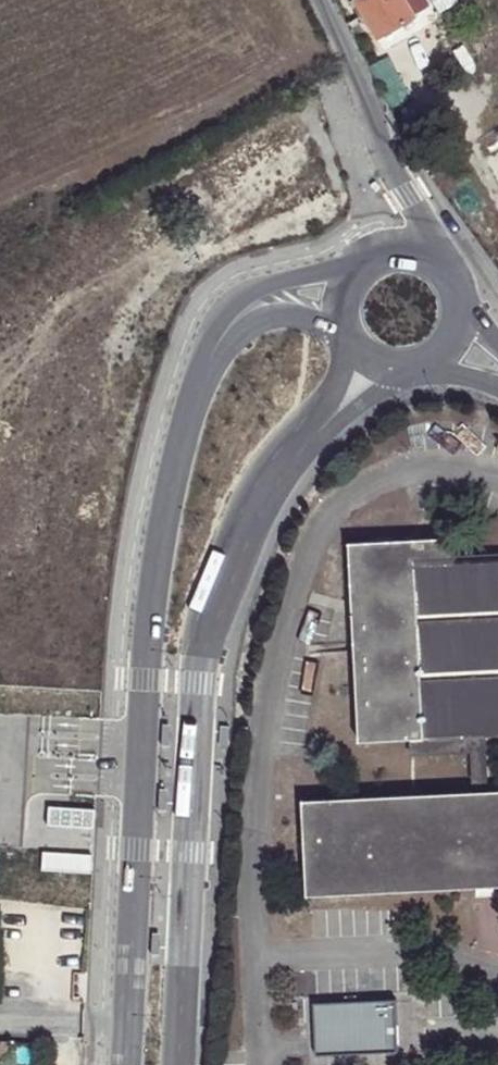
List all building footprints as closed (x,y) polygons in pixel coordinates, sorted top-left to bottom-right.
[(377,36),(411,15),(410,12),(402,0),(355,0),(377,36)] [(410,12),(424,3),(422,0),(402,0),(410,12)] [(350,543),(360,740),(470,735),(472,791),(304,800),(308,895),(497,885),(497,790),(489,791),(487,735),(497,734),(497,560),(455,562),(455,537),(350,543)] [(96,810),(47,808),(46,829),(95,830),(96,810)] [(93,855),(39,852),(38,871),(92,874),(93,855)] [(0,1040),(0,1058),(11,1058),(12,1041),(0,1040)]
